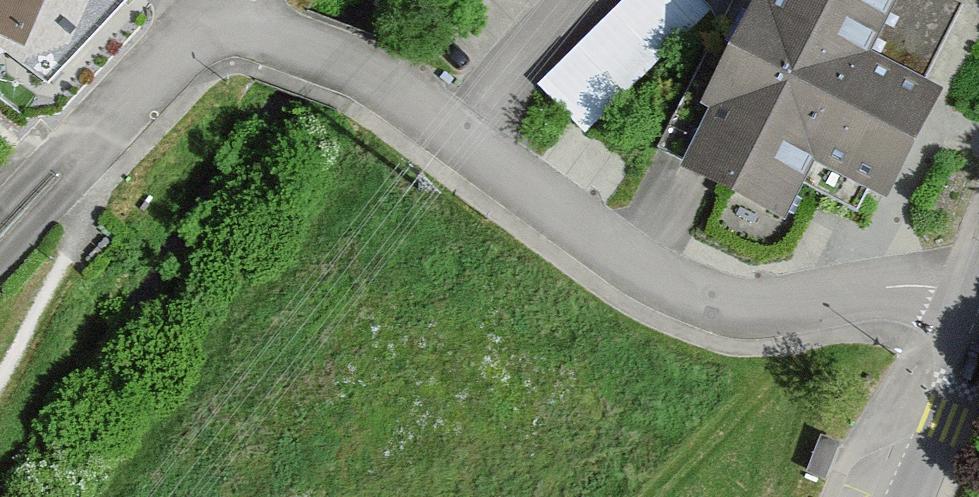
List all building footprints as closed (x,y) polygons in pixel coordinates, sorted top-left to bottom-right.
[(31,51),(52,0),(0,0),(0,38),(31,51)] [(540,84),(590,132),(716,1),(715,0),(620,0),(540,84)] [(956,0),(749,0),(668,167),(862,261),(943,96),(915,82),(956,0)]
